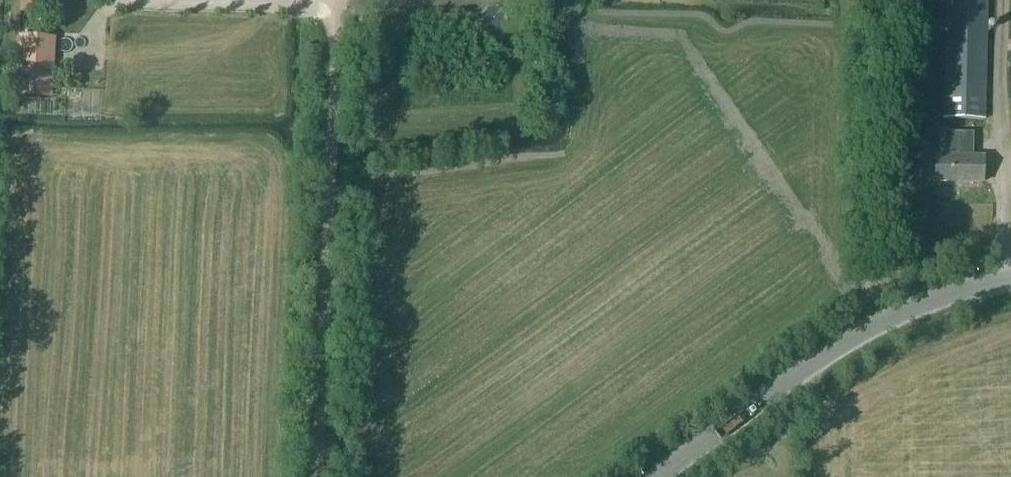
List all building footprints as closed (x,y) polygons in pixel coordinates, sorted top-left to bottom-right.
[(43,10),(43,0),(20,0),(20,10),(43,10)] [(983,118),(987,0),(947,0),(943,117),(983,118)] [(15,97),(52,99),(55,37),(18,34),(15,97)] [(944,156),(935,156),(934,181),(983,182),(983,156),(972,156),(973,132),(944,132),(944,156)]
